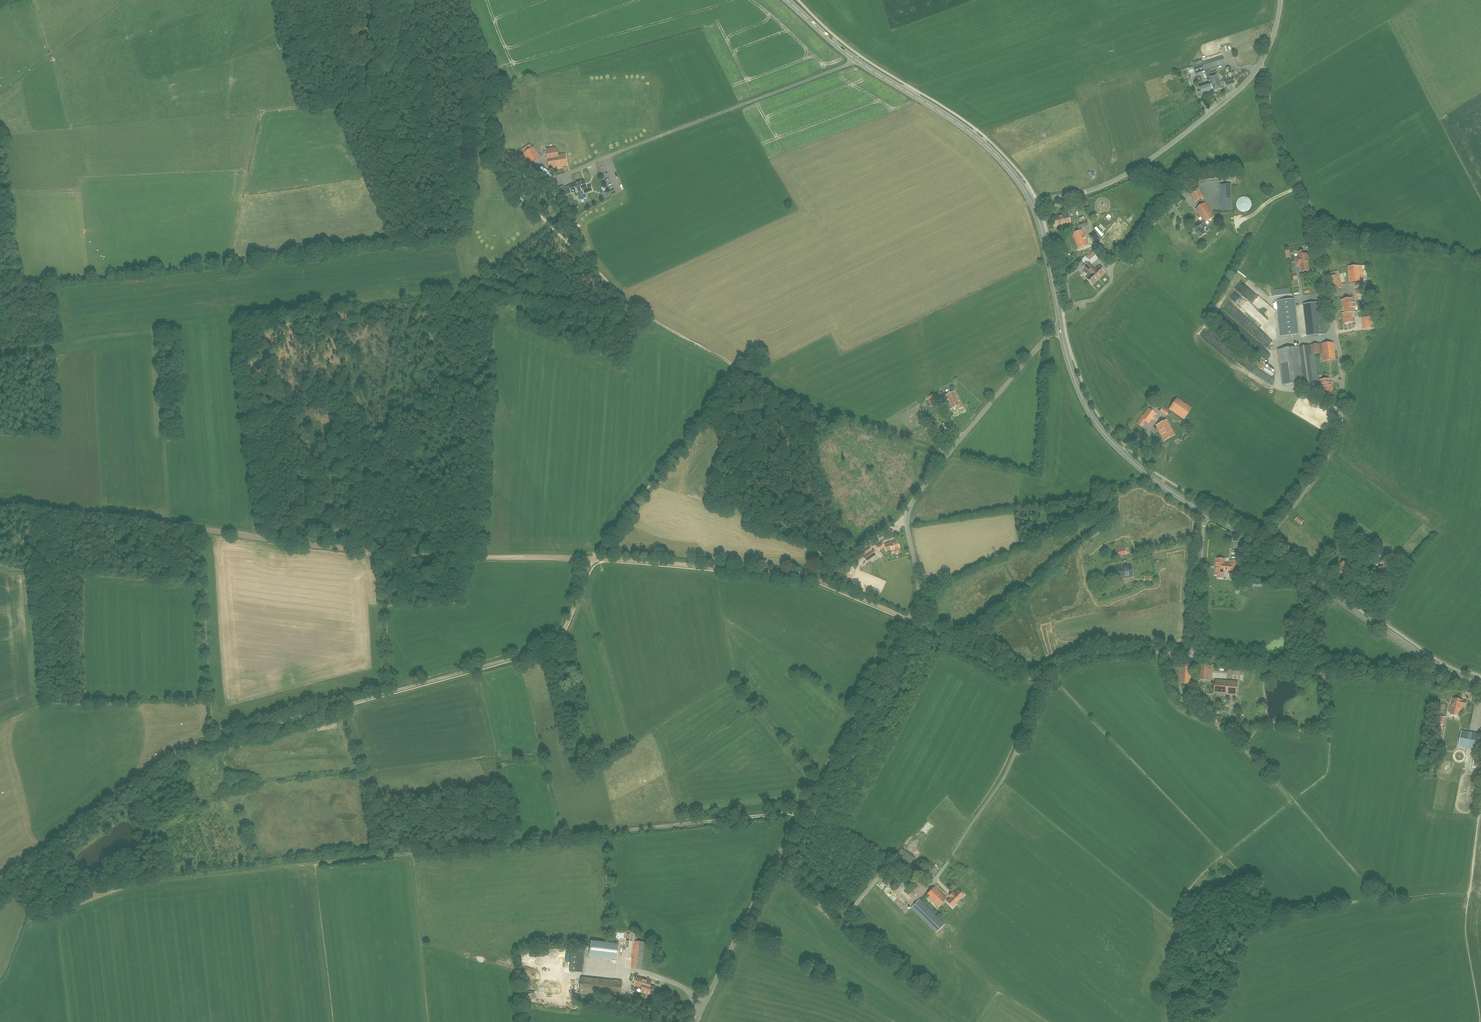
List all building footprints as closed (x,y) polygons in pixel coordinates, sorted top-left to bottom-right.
[(1211,71),(1209,67),(1225,62),(1223,56),(1203,63),(1203,65),(1204,69),(1205,69),(1208,77),(1207,77),(1209,83),(1210,86),(1219,82),(1217,74),(1210,76),(1209,72),(1211,71)] [(1205,70),(1205,69),(1204,69),(1203,65),(1203,63),(1201,63),(1202,62),(1202,59),(1192,62),(1193,66),(1195,73),(1205,70)] [(1233,77),(1224,80),(1226,86),(1235,82),(1233,77)] [(1210,86),(1212,92),(1222,89),(1219,82),(1210,86)] [(1202,95),(1212,92),(1210,86),(1209,83),(1199,87),(1201,91),(1198,92),(1200,96),(1202,95)] [(531,142),(522,147),(524,150),(533,146),(531,142)] [(528,164),(540,156),(534,147),(522,155),(528,164)] [(557,147),(546,149),(549,168),(567,166),(565,154),(558,155),(557,147)] [(518,165),(521,153),(508,150),(505,162),(518,165)] [(569,186),(572,193),(574,192),(574,195),(575,194),(576,197),(578,196),(579,201),(587,198),(585,193),(592,190),(590,186),(586,187),(584,180),(569,186)] [(1235,197),(1234,182),(1218,183),(1219,198),(1235,197)] [(1191,191),(1196,202),(1204,198),(1199,187),(1191,191)] [(1230,220),(1239,213),(1231,202),(1229,204),(1223,196),(1209,206),(1223,225),(1230,220)] [(1251,208),(1251,207),(1251,206),(1252,205),(1252,203),(1251,202),(1251,200),(1250,200),(1249,198),(1248,198),(1248,197),(1246,197),(1245,197),(1243,197),(1242,197),(1241,197),(1240,198),(1238,199),(1238,200),(1237,201),(1237,202),(1236,203),(1236,205),(1236,206),(1236,207),(1237,208),(1238,209),(1239,210),(1239,211),(1241,212),(1243,212),(1244,212),(1245,212),(1246,212),(1247,211),(1248,211),(1249,210),(1250,209),(1251,208)] [(1166,205),(1170,213),(1176,210),(1172,202),(1166,205)] [(1203,224),(1204,223),(1205,223),(1215,216),(1205,202),(1196,209),(1203,220),(1201,221),(1203,224)] [(1054,217),(1056,227),(1070,224),(1068,214),(1054,217)] [(1076,224),(1078,229),(1089,225),(1086,220),(1085,220),(1083,216),(1079,218),(1080,222),(1076,224)] [(1207,226),(1205,223),(1204,223),(1203,224),(1201,221),(1195,226),(1193,228),(1197,233),(1199,237),(1206,233),(1203,229),(1207,226)] [(1081,231),(1072,234),(1078,249),(1087,245),(1081,231)] [(1089,236),(1094,242),(1100,237),(1095,231),(1089,236)] [(1094,250),(1086,257),(1085,257),(1081,260),(1085,265),(1088,262),(1089,261),(1092,265),(1101,257),(1094,250)] [(1296,266),(1299,266),(1300,271),(1301,271),(1301,272),(1309,271),(1306,254),(1303,254),(1303,251),(1298,252),(1299,257),(1295,258),(1296,262),(1296,266)] [(1090,274),(1086,278),(1092,284),(1104,273),(1098,266),(1095,269),(1088,262),(1085,265),(1084,266),(1090,274)] [(1367,265),(1348,266),(1349,283),(1363,282),(1363,269),(1367,268),(1367,265)] [(1327,273),(1331,289),(1342,287),(1338,271),(1327,273)] [(1251,306),(1236,293),(1232,298),(1250,314),(1255,309),(1251,306)] [(1353,321),(1351,313),(1355,312),(1354,307),(1353,308),(1352,303),(1353,303),(1352,298),(1341,301),(1344,314),(1343,314),(1345,323),(1346,324),(1348,323),(1348,322),(1353,321)] [(1281,336),(1294,335),(1290,300),(1277,301),(1281,336)] [(1258,310),(1253,315),(1273,332),(1272,333),(1273,334),(1275,331),(1271,327),(1274,324),(1258,310)] [(1325,334),(1324,326),(1316,327),(1317,335),(1325,334)] [(1335,359),(1334,348),(1334,342),(1297,347),(1278,349),(1283,385),(1317,380),(1314,354),(1322,353),(1323,360),(1323,361),(1335,359)] [(1329,383),(1329,379),(1320,380),(1322,395),(1332,394),(1331,387),(1332,387),(1331,383),(1329,383)] [(958,406),(959,408),(959,409),(963,407),(960,401),(959,401),(955,391),(945,396),(944,396),(950,409),(958,406)] [(927,398),(932,407),(941,402),(936,393),(927,398)] [(1168,407),(1184,417),(1191,406),(1175,396),(1168,407)] [(1169,411),(1168,410),(1166,409),(1163,407),(1161,411),(1163,413),(1167,415),(1169,411)] [(1148,409),(1143,416),(1142,416),(1137,423),(1141,426),(1145,421),(1148,423),(1155,414),(1148,409)] [(1174,435),(1166,420),(1163,422),(1163,423),(1161,424),(1160,423),(1156,425),(1164,440),(1174,435)] [(1295,521),(1301,525),(1304,520),(1298,516),(1295,521)] [(881,545),(877,546),(880,558),(884,558),(886,557),(889,556),(889,559),(900,556),(897,542),(892,543),(890,543),(883,545),(881,545)] [(1116,555),(1126,553),(1125,547),(1115,549),(1116,555)] [(866,562),(873,557),(876,555),(873,550),(871,551),(870,548),(862,553),(864,555),(862,556),(866,562)] [(1216,559),(1215,575),(1218,575),(1218,578),(1223,578),(1224,570),(1229,570),(1229,574),(1236,574),(1237,561),(1230,561),(1230,564),(1224,564),(1225,559),(1216,559)] [(1342,574),(1349,571),(1350,573),(1353,572),(1348,561),(1339,564),(1342,574)] [(1115,567),(1118,580),(1133,577),(1131,564),(1115,567)] [(1377,568),(1379,575),(1386,573),(1383,566),(1377,568)] [(1100,585),(1106,581),(1100,574),(1094,578),(1100,585)] [(1183,664),(1183,682),(1192,682),(1191,663),(1183,664)] [(1200,666),(1199,679),(1210,679),(1211,666),(1200,666)] [(1238,681),(1228,680),(1228,681),(1215,680),(1215,692),(1227,693),(1227,694),(1237,695),(1238,681)] [(1453,698),(1451,706),(1452,707),(1450,715),(1458,716),(1459,709),(1461,710),(1461,706),(1465,706),(1466,701),(1462,700),(1453,698)] [(1476,749),(1479,734),(1461,731),(1458,746),(1476,749)] [(905,870),(914,857),(901,848),(900,850),(899,851),(894,858),(899,861),(897,864),(905,870)] [(927,879),(937,872),(932,864),(922,871),(927,879)] [(903,890),(909,884),(898,873),(892,880),(903,890)] [(911,898),(919,889),(914,884),(906,893),(911,898)] [(938,906),(946,898),(934,886),(926,895),(938,906)] [(953,893),(950,896),(951,897),(947,901),(952,906),(956,903),(957,903),(960,900),(959,899),(963,896),(957,890),(954,894),(953,893)] [(935,932),(944,924),(919,899),(911,908),(935,932)] [(591,940),(590,956),(617,960),(619,944),(591,940)] [(644,946),(634,944),(632,958),(632,964),(642,965),(642,959),(644,946)] [(582,972),(583,947),(572,947),(570,972),(582,972)] [(621,996),(622,981),(581,977),(580,993),(621,996)] [(651,981),(636,977),(634,985),(643,987),(641,992),(652,995),(652,994),(653,994),(654,992),(653,991),(655,987),(650,985),(651,981)]
